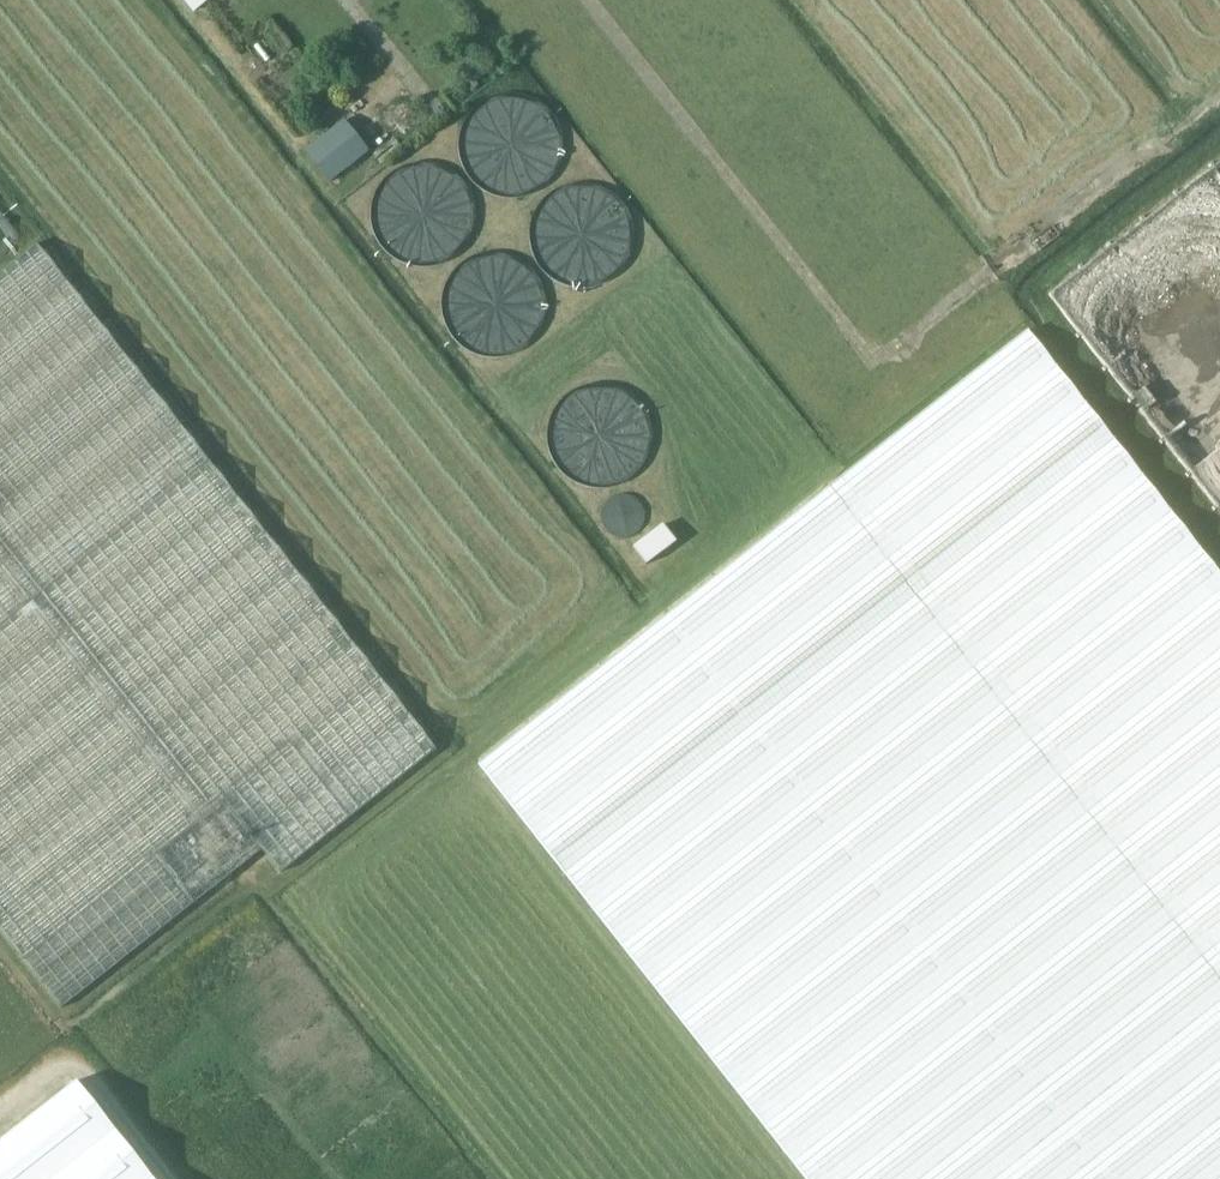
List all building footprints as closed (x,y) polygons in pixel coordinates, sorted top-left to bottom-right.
[(193,12),(207,0),(184,0),(193,12)] [(368,151),(355,135),(344,121),(306,150),(331,181),(368,151)] [(261,849),(417,726),(409,716),(178,423),(110,337),(37,246),(36,245),(34,247),(0,273),(0,932),(60,1008),(261,849)] [(1027,331),(478,764),(806,1178),(1219,1178),(1219,576),(1027,331)] [(636,536),(649,502),(623,492),(619,504),(613,501),(604,523),(636,536)] [(629,541),(641,559),(673,538),(661,520),(629,541)] [(76,1081),(0,1141),(0,1178),(153,1178),(76,1081)]
